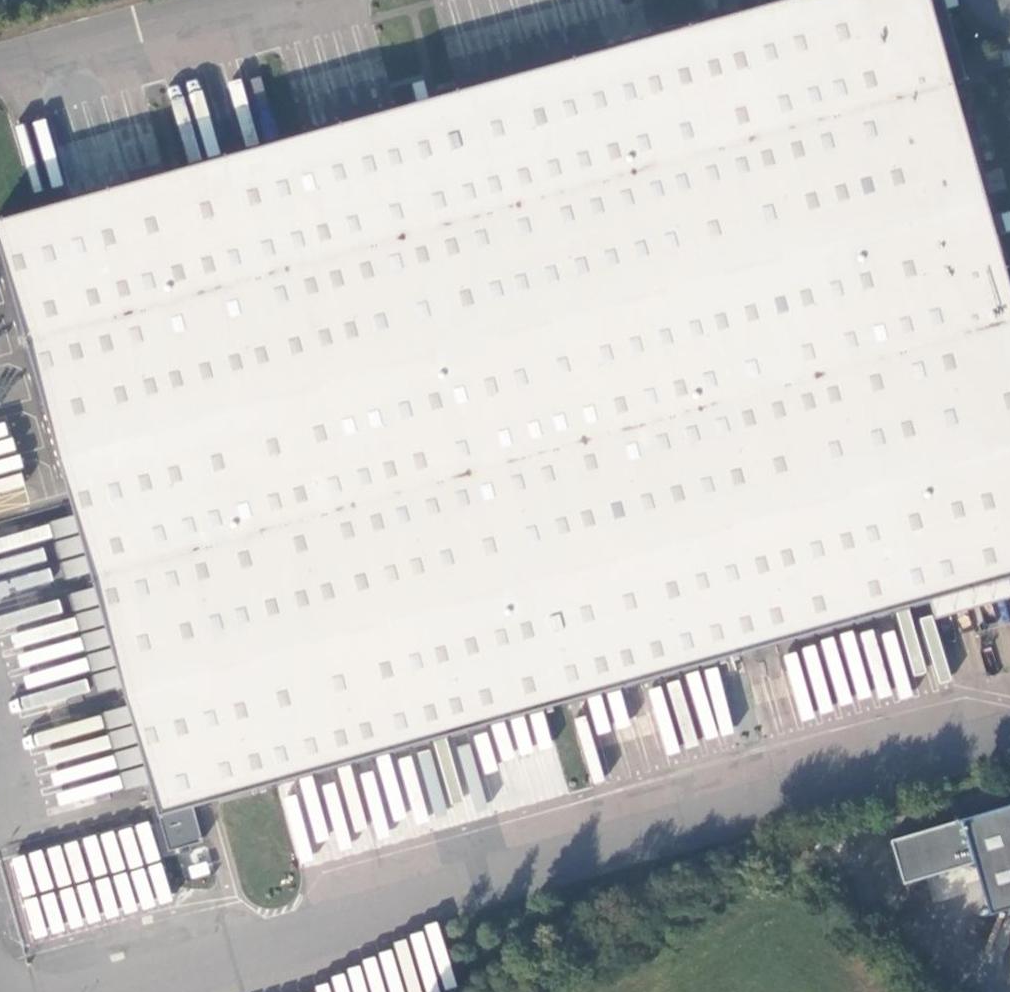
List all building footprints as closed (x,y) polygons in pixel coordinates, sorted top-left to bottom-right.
[(930,0),(785,0),(0,219),(0,251),(158,816),(1009,578),(1009,288),(935,18),(930,0)] [(944,0),(930,0),(935,18),(948,14),(944,0)] [(361,815),(373,840),(462,801),(451,777),(421,790),(412,768),(400,773),(394,760),(356,777),(370,811),(361,815)] [(889,842),(902,885),(973,864),(988,916),(1009,910),(1009,806),(889,842)] [(151,822),(9,856),(29,938),(171,904),(151,822)]
